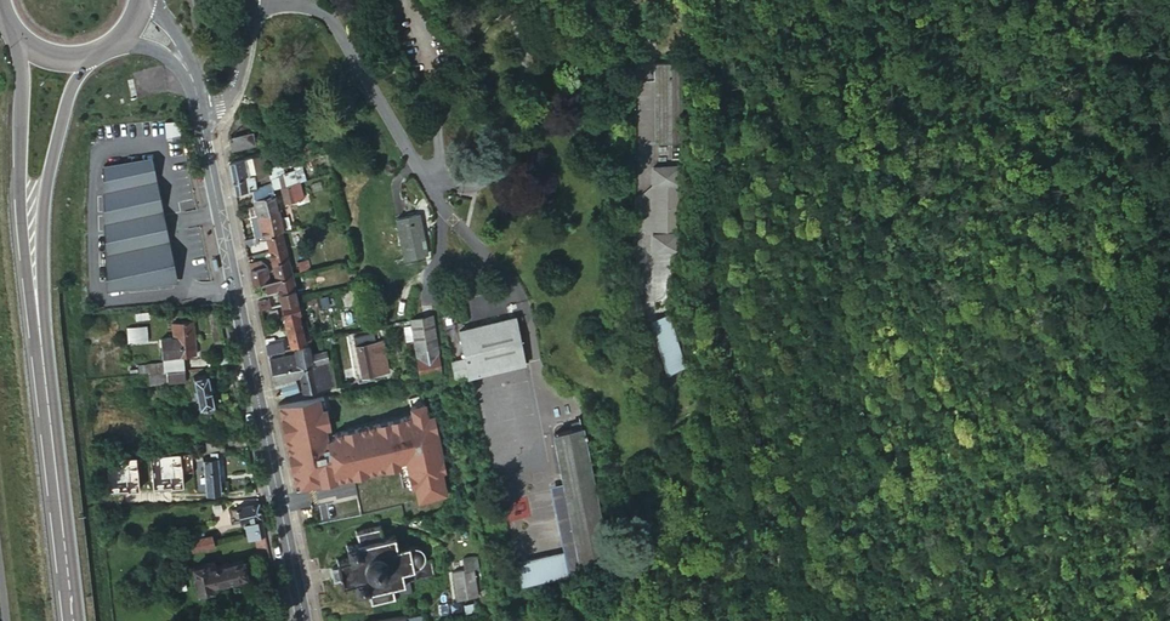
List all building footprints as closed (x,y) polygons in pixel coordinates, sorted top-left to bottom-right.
[(213,9),(218,36),(229,34),(224,8),(213,9)] [(650,62),(650,74),(672,74),(672,62),(650,62)] [(650,74),(651,139),(673,138),(673,136),(673,127),(672,74),(650,74)] [(231,138),(233,150),(256,145),(253,134),(231,138)] [(269,154),(275,180),(284,177),(278,151),(269,154)] [(264,182),(272,180),(266,155),(258,157),(264,182)] [(233,181),(236,195),(253,192),(259,191),(258,184),(253,159),(229,164),(233,181)] [(651,248),(657,248),(674,249),(680,162),(656,161),(655,179),(660,179),(656,230),(652,230),(651,248)] [(148,162),(104,166),(107,288),(173,281),(148,162)] [(660,179),(655,179),(648,188),(645,221),(652,230),(656,230),(660,179)] [(255,199),(275,195),(272,180),(264,182),(258,184),(259,191),(253,192),(255,199)] [(301,180),(280,183),(282,200),(303,197),(301,180)] [(259,217),(279,212),(275,195),(255,199),(259,217)] [(391,205),(400,253),(423,250),(414,201),(391,205)] [(281,220),(279,212),(259,217),(261,226),(263,237),(267,236),(284,233),(288,232),(294,230),(291,217),(281,220)] [(267,236),(271,253),(288,248),(284,233),(267,236)] [(294,276),(288,248),(271,253),(277,280),(294,276)] [(301,262),(303,271),(314,268),(312,260),(301,262)] [(252,272),(270,269),(270,268),(264,262),(251,265),(252,272)] [(255,284),(266,282),(272,280),(270,269),(252,272),(254,278),(255,284)] [(279,289),(281,295),(298,290),(294,276),(277,280),(279,289)] [(272,280),(266,282),(268,292),(279,289),(277,280),(272,280)] [(301,302),(298,290),(281,295),(283,306),(301,302)] [(271,300),(259,303),(261,311),(273,308),(271,300)] [(303,314),(301,302),(283,306),(293,344),(307,341),(308,345),(315,343),(308,313),(303,314)] [(149,316),(149,308),(136,309),(136,317),(149,316)] [(666,313),(649,321),(673,370),(690,362),(666,313)] [(435,314),(414,317),(423,376),(444,373),(435,314)] [(465,353),(467,369),(525,364),(521,316),(467,322),(467,316),(461,317),(465,353)] [(173,334),(176,353),(194,351),(190,321),(172,324),(173,334)] [(146,324),(126,327),(128,341),(148,338),(146,324)] [(370,325),(352,330),(352,333),(362,331),(363,333),(376,330),(374,324),(370,325)] [(160,336),(163,354),(176,353),(173,334),(160,336)] [(358,373),(360,380),(369,379),(368,371),(390,367),(384,338),(377,339),(377,335),(367,336),(368,341),(358,343),(363,372),(358,373)] [(289,355),(288,349),(270,354),(272,365),(274,373),(300,368),(329,361),(324,341),(315,343),(308,345),(296,348),(297,353),(289,355)] [(268,346),(270,354),(288,349),(286,342),(268,346)] [(452,354),(455,371),(467,369),(465,353),(452,354)] [(178,360),(146,361),(147,369),(178,367),(178,360)] [(305,392),(334,387),(329,361),(300,368),(302,377),(305,392)] [(178,367),(147,369),(147,375),(155,375),(155,373),(167,371),(167,377),(172,377),(184,376),(184,366),(178,367)] [(302,377),(300,368),(274,373),(276,383),(302,377)] [(197,374),(200,403),(212,402),(208,373),(197,374)] [(284,388),(286,396),(301,393),(299,382),(292,383),(293,387),(284,388)] [(427,409),(413,411),(414,419),(330,433),(326,409),(321,410),(319,398),(287,404),(280,405),(282,416),(296,486),(301,485),(302,490),(355,479),(363,518),(403,509),(449,502),(444,475),(447,475),(434,416),(429,417),(427,409)] [(563,481),(581,561),(610,554),(583,436),(586,435),(585,431),(582,432),(581,426),(552,433),(563,481)] [(226,449),(224,437),(207,438),(208,450),(216,450),(226,449)] [(208,450),(168,453),(169,467),(193,466),(193,483),(205,482),(205,494),(219,493),(218,482),(218,477),(216,450),(208,450)] [(563,481),(550,484),(569,574),(583,571),(581,561),(563,481)] [(254,539),(265,536),(258,503),(237,507),(240,522),(245,521),(249,540),(254,539)] [(339,567),(330,569),(333,581),(342,580),(343,585),(354,583),(356,595),(369,593),(371,606),(395,602),(395,598),(408,596),(411,593),(408,582),(437,576),(434,560),(425,562),(426,557),(426,554),(424,551),(421,548),(417,547),(415,546),(412,547),(410,548),(409,546),(397,548),(395,538),(383,540),(380,529),(356,533),(359,545),(347,547),(349,559),(338,561),(339,567)] [(271,566),(265,536),(254,539),(259,561),(261,568),(271,566)] [(212,544),(210,537),(185,542),(188,553),(213,548),(212,544)] [(563,550),(518,560),(523,583),(568,573),(563,550)] [(463,559),(465,571),(474,569),(472,558),(463,559)] [(245,577),(243,564),(242,562),(213,568),(212,562),(191,566),(197,593),(212,590),(211,588),(230,584),(230,580),(245,577)] [(474,569),(465,571),(453,573),(457,599),(479,595),(474,569)] [(482,597),(484,608),(491,607),(490,596),(488,596),(486,584),(481,584),(484,597),(482,597)]
